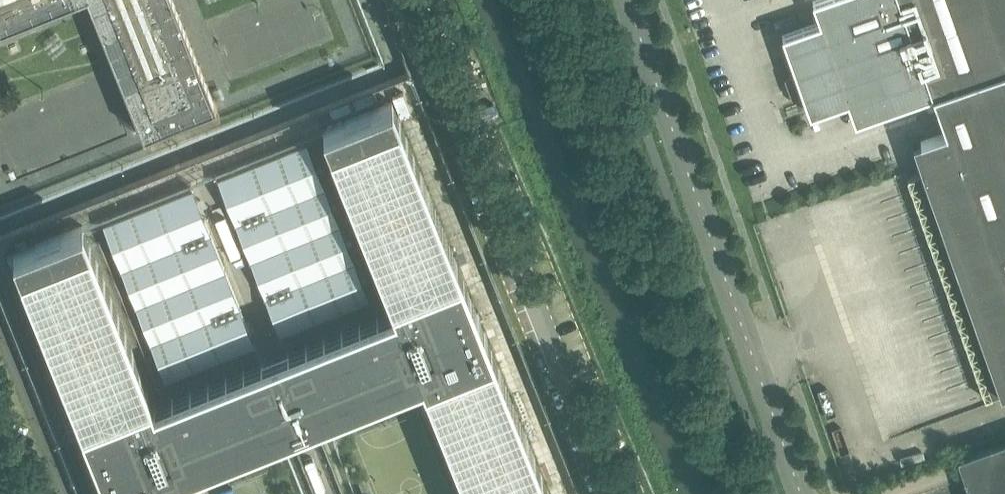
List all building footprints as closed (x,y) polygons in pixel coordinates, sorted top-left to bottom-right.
[(72,0),(0,0),(0,29),(72,0)] [(144,135),(217,106),(175,0),(91,0),(144,135)] [(814,1),(821,22),(784,35),(811,113),(849,100),(856,120),(933,93),(946,132),(913,143),(923,171),(909,176),(987,398),(1004,392),(1004,0),(817,0),(814,1)] [(15,253),(112,493),(190,493),(182,474),(424,377),(471,493),(549,493),(393,102),(325,129),(397,308),(154,405),(83,226),(15,253)] [(307,139),(218,175),(281,332),(369,296),(307,139)] [(192,185),(103,221),(166,378),(255,342),(192,185)] [(958,456),(971,493),(1004,493),(1004,439),(958,456)]
